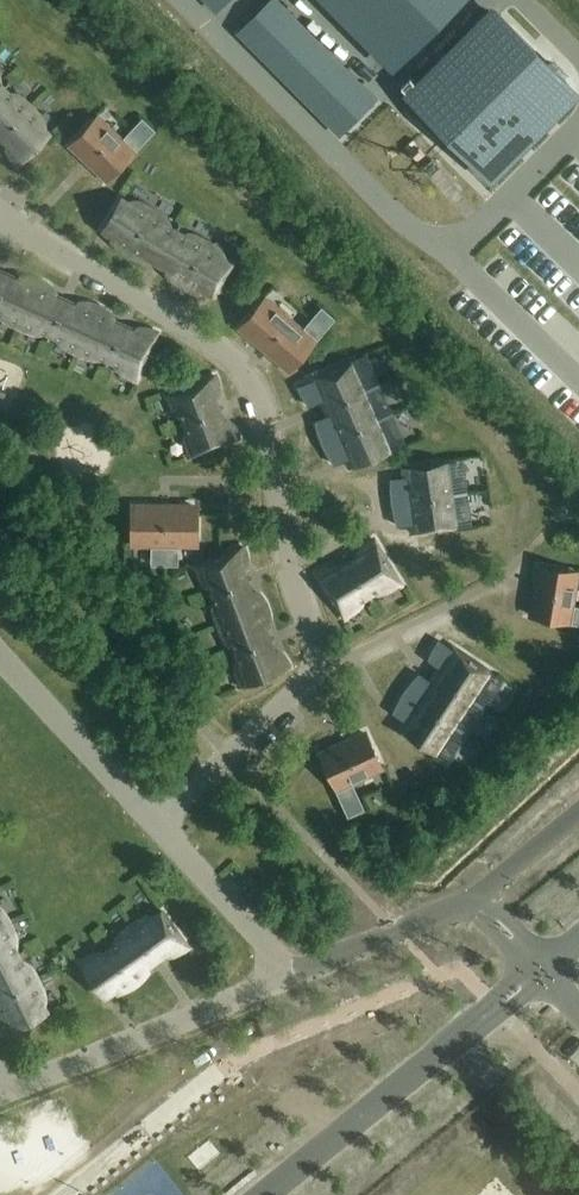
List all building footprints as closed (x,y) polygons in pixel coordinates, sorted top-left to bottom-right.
[(216,11),(228,0),(204,0),(216,11)] [(238,32),(342,136),(375,102),(274,0),(269,0),(238,32)] [(400,52),(450,0),(348,0),(400,52)] [(504,16),(421,101),(488,168),(571,83),(504,16)] [(2,136),(0,139),(0,141),(3,137),(14,148),(10,152),(12,157),(15,161),(19,165),(20,166),(51,135),(29,112),(35,106),(34,105),(28,111),(0,83),(0,134),(2,136)] [(72,144),(108,179),(133,153),(96,119),(72,144)] [(172,270),(169,275),(172,278),(174,281),(178,283),(181,286),(185,288),(189,289),(192,290),(197,291),(199,286),(214,295),(232,264),(204,248),(209,240),(208,239),(203,247),(177,232),(182,224),(180,223),(176,231),(150,215),(154,208),(153,207),(149,215),(121,198),(103,229),(117,237),(114,242),(117,245),(120,248),(123,251),(127,253),(130,255),(134,257),(138,258),(142,259),(145,254),(158,261),(155,266),(156,267),(159,262),(172,270)] [(134,382),(135,383),(157,334),(155,333),(150,331),(145,330),(140,330),(138,335),(124,329),(126,324),(125,324),(123,328),(109,323),(111,317),(108,315),(105,312),(101,310),(98,308),(94,307),(90,306),(86,305),(82,304),(79,310),(66,304),(68,299),(66,298),(64,303),(51,297),(53,292),(50,289),(47,287),(43,285),(39,283),(35,281),(32,280),(27,279),(23,279),(21,284),(7,278),(9,274),(8,273),(6,278),(0,275),(0,314),(21,323),(17,331),(19,332),(22,324),(50,336),(47,344),(48,345),(52,337),(79,349),(76,357),(77,357),(81,349),(108,361),(105,369),(106,370),(110,362),(138,374),(134,382)] [(242,327),(292,369),(314,341),(264,300),(242,327)] [(331,421),(334,424),(339,422),(345,436),(340,438),(341,439),(345,437),(351,451),(346,453),(347,458),(348,463),(349,468),(390,451),(378,423),(386,419),(386,418),(378,421),(366,394),(374,390),(373,389),(365,392),(353,364),(361,361),(360,359),(319,377),(326,392),(321,395),(321,399),(322,403),(323,407),(324,411),(326,414),(328,418),(331,421)] [(224,425),(219,411),(224,409),(223,408),(218,409),(213,395),(219,393),(219,388),(218,383),(217,378),(216,376),(166,394),(166,395),(175,392),(185,421),(176,424),(177,425),(185,423),(195,451),(187,454),(187,455),(238,438),(237,436),(235,432),(232,427),(229,423),(224,425)] [(407,501),(409,509),(412,516),(418,515),(420,532),(456,527),(451,495),(460,494),(459,492),(451,493),(446,462),(411,467),(413,483),(407,484),(406,493),(407,501)] [(132,544),(197,544),(198,509),(133,508),(132,544)] [(323,571),(319,573),(318,573),(340,612),(367,596),(372,604),(373,603),(369,596),(396,580),(374,541),(369,545),(365,548),(361,552),(364,557),(351,565),(349,560),(347,561),(350,565),(337,573),(334,568),(330,569),(326,570),(323,571)] [(245,555),(243,550),(243,548),(193,567),(193,569),(202,566),(212,594),(204,597),(205,598),(213,595),(224,624),(215,627),(216,628),(224,625),(235,653),(227,656),(227,658),(235,655),(246,683),(238,686),(238,688),(288,669),(288,667),(285,663),(283,658),(279,654),(274,656),(269,642),(274,640),(273,639),(268,641),(263,627),(268,625),(268,621),(267,617),(267,612),(265,609),(264,605),(262,601),(259,598),(257,594),(251,597),(246,583),(251,581),(250,579),(246,581),(240,567),(246,565),(245,560),(245,555)] [(541,567),(532,617),(567,623),(576,573),(541,567)] [(403,722),(400,726),(399,728),(443,758),(444,756),(436,751),(453,726),(461,731),(461,730),(454,725),(471,700),(478,705),(479,704),(472,699),(490,673),(461,652),(451,666),(446,663),(443,665),(440,668),(437,671),(435,675),(433,678),(431,682),(429,686),(428,690),(433,693),(425,705),(420,702),(420,704),(424,706),(415,719),(411,716),(407,719),(403,722)] [(337,788),(382,767),(367,735),(322,756),(337,788)] [(168,949),(172,954),(176,952),(179,951),(183,949),(186,947),(160,911),(136,929),(130,922),(129,923),(134,930),(110,947),(105,940),(103,941),(109,948),(84,966),(79,959),(77,960),(103,996),(117,986),(120,991),(124,990),(128,988),(132,986),(135,984),(138,981),(141,978),(144,975),(146,972),(143,967),(155,959),(158,963),(159,962),(156,958),(168,949)] [(2,1012),(5,1015),(10,1013),(18,1027),(50,1011),(35,983),(43,979),(42,978),(35,982),(21,954),(29,951),(28,949),(20,953),(7,926),(15,922),(14,921),(6,925),(0,913),(0,1010),(2,1012)]
